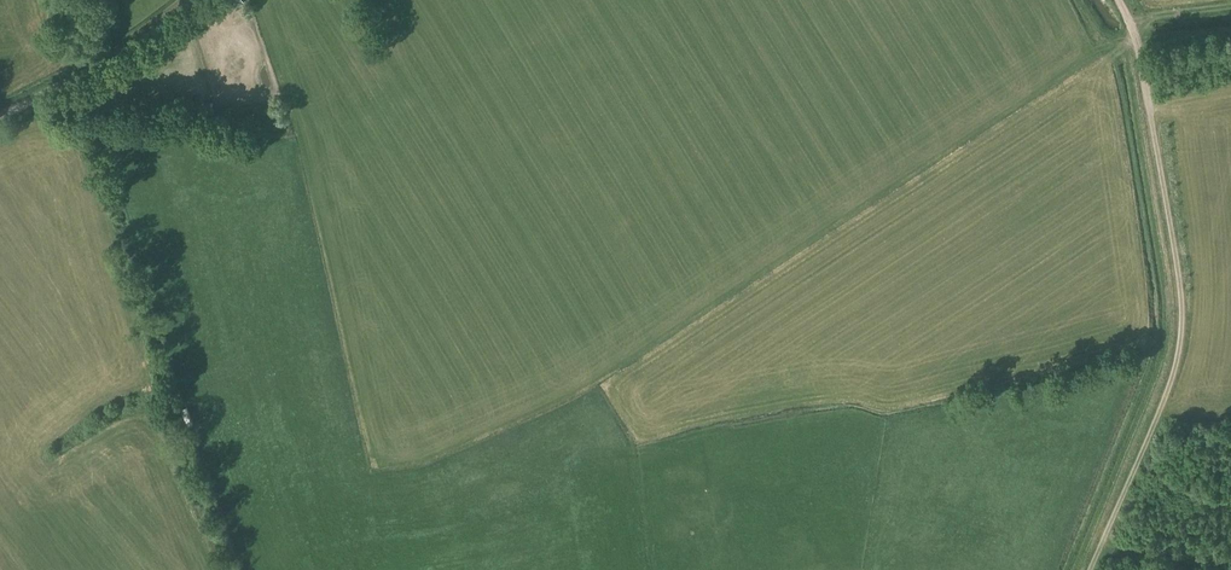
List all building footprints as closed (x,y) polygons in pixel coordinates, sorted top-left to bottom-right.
[(243,2),(242,0),(220,0),(218,1),(225,14),(243,2)] [(1106,17),(1114,11),(1107,0),(1106,0),(1099,5),(1106,17)]
